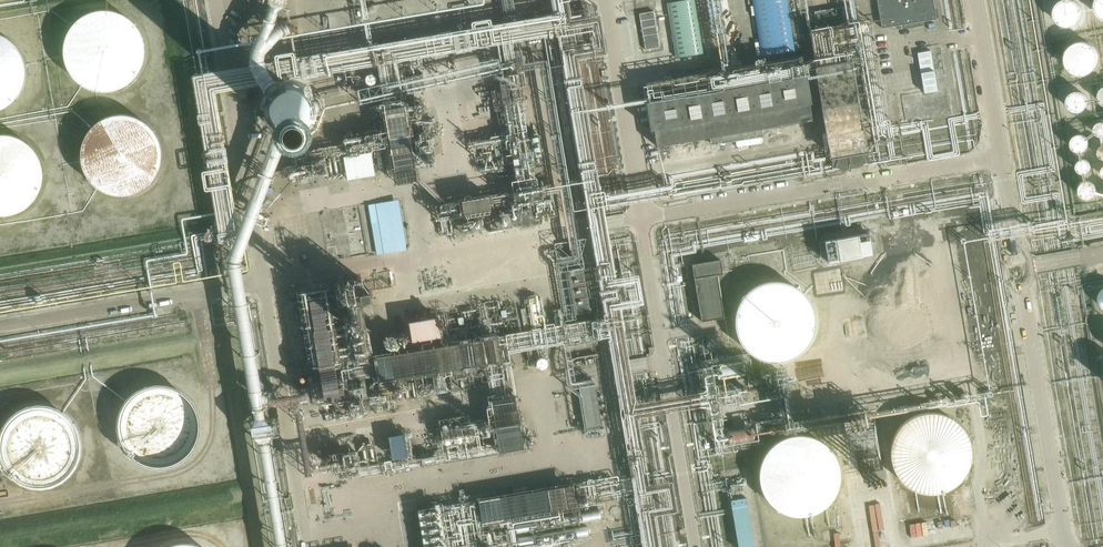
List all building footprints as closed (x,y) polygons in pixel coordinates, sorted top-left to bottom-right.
[(761,58),(794,52),(786,0),(752,0),(761,58)] [(881,28),(902,25),(902,28),(923,25),(923,21),(935,19),(932,0),(877,0),(881,28)] [(1082,14),(1081,11),(1080,8),(1079,6),(1077,3),(1075,2),(1072,0),(1062,0),(1060,1),(1057,2),(1056,4),(1054,6),(1053,9),(1052,12),(1052,15),(1052,17),(1053,20),(1054,22),(1056,25),(1058,27),(1060,28),(1063,29),(1066,29),(1068,29),(1071,29),(1074,28),(1077,26),(1078,24),(1080,21),(1081,18),(1082,15),(1082,14)] [(143,50),(143,49),(143,41),(140,34),(138,28),(132,21),(126,16),(123,13),(119,11),(112,9),(107,8),(103,8),(96,8),(88,11),(83,13),(79,15),(74,19),(69,25),(65,32),(62,40),(61,48),(61,52),(62,57),(64,64),(68,71),(73,78),(78,82),(85,86),(90,88),(94,89),(102,90),(111,89),(115,88),(119,86),(125,83),(128,81),(132,78),(137,71),(140,65),(143,57),(143,50)] [(642,12),(644,50),(660,49),(657,11),(642,12)] [(23,72),(23,65),(21,57),(18,51),(15,47),(12,44),(10,42),(6,39),(0,35),(0,109),(4,107),(7,105),(11,101),(16,95),(20,87),(23,80),(23,73),(23,72)] [(1098,58),(1098,54),(1096,51),(1094,48),(1092,45),(1090,43),(1086,42),(1082,41),(1080,41),(1076,42),(1074,43),(1071,45),(1069,46),(1067,49),(1066,52),(1065,55),(1064,58),(1065,61),(1066,64),(1067,67),(1069,70),(1072,72),(1074,73),(1077,74),(1081,75),(1084,75),(1087,74),(1090,72),(1093,70),(1095,67),(1097,65),(1098,61),(1098,58)] [(901,123),(946,115),(934,45),(911,49),(917,88),(896,92),(901,123)] [(852,61),(815,67),(829,152),(831,152),(831,166),(843,169),(859,166),(869,160),(865,146),(867,146),(852,61)] [(807,76),(650,101),(646,101),(651,131),(654,130),(657,146),(710,137),(711,144),(762,136),(760,128),(812,120),(809,103),(811,103),(807,76)] [(310,130),(309,88),(273,89),(274,131),(310,130)] [(1087,102),(1087,98),(1084,94),(1081,92),(1077,91),(1073,92),(1071,92),(1069,94),(1068,95),(1067,98),(1066,101),(1067,105),(1068,108),(1069,109),(1072,112),(1076,112),(1080,112),(1082,111),(1084,110),(1086,107),(1087,105),(1087,102)] [(389,129),(339,136),(345,179),(393,172),(394,181),(418,178),(407,98),(385,101),(389,129)] [(159,152),(159,143),(156,136),(153,129),(148,124),(143,119),(136,115),(128,113),(120,112),(113,112),(109,113),(105,114),(98,118),(91,123),(86,129),(83,136),(80,143),(80,151),(80,158),(82,166),(86,173),(91,179),(94,182),(97,185),(103,188),(110,191),(117,191),(125,191),(133,189),(138,187),(141,185),(147,180),(153,174),(156,168),(159,160),(159,152)] [(1102,122),(1098,123),(1096,124),(1094,127),(1093,130),(1094,133),(1095,135),(1098,137),(1100,138),(1102,138),(1102,123),(1102,122)] [(43,173),(42,169),(42,165),(39,157),(36,151),(33,148),(31,144),(24,139),(18,136),(11,133),(2,132),(0,133),(0,214),(8,214),(16,212),(23,208),(27,205),(30,203),(35,197),(39,190),(42,182),(42,174),(43,173)] [(1088,143),(1088,142),(1087,139),(1085,136),(1082,134),(1078,134),(1076,134),(1073,137),(1071,140),(1071,143),(1072,146),(1074,149),(1077,150),(1080,151),(1082,150),(1085,148),(1087,146),(1088,143)] [(1090,166),(1089,163),(1088,161),(1085,159),(1082,158),(1079,159),(1077,160),(1075,162),(1075,165),(1075,168),(1077,171),(1079,172),(1082,173),(1084,173),(1087,171),(1089,169),(1090,166)] [(1095,191),(1094,187),(1092,184),(1089,183),(1086,182),(1082,183),(1080,184),(1078,187),(1077,191),(1078,194),(1079,197),(1082,198),(1085,199),(1088,199),(1091,197),(1094,194),(1095,191)] [(489,193),(458,197),(460,213),(491,209),(489,193)] [(400,199),(369,204),(377,254),(408,249),(400,199)] [(825,236),(829,261),(873,254),(869,229),(825,236)] [(581,253),(580,243),(561,246),(562,256),(581,253)] [(947,297),(946,289),(944,281),(940,274),(935,268),(929,263),(924,260),(921,259),(916,257),(912,256),(906,256),(901,256),(896,257),(892,259),(888,260),(883,263),(877,268),(872,274),(870,277),(868,281),(866,289),(865,297),(866,304),(868,311),(872,318),(877,325),(880,328),(884,331),(890,334),(893,335),(898,337),(906,338),(913,337),(917,336),(922,335),(928,331),(933,328),(936,325),(940,319),(944,313),(946,305),(947,297)] [(721,259),(693,264),(702,320),(725,317),(718,274),(724,273),(721,259)] [(569,270),(576,314),(590,311),(583,268),(569,270)] [(816,321),(816,316),(816,312),(813,304),(809,297),(804,291),(800,288),(797,285),(792,283),(789,281),(781,279),(773,279),(765,280),(762,281),(757,283),(753,285),(749,288),(744,292),(739,299),(736,305),(734,313),(733,321),(734,329),(736,336),(738,340),(740,344),(745,350),(751,355),(758,359),(761,360),(767,362),(774,362),(782,362),(790,360),(797,356),(801,353),(804,350),(809,344),(812,340),(813,336),(816,329),(816,321)] [(353,282),(296,292),(316,401),(332,398),(335,415),(397,404),(392,377),(450,366),(454,389),(473,386),(469,363),(509,355),(508,351),(581,338),(577,320),(503,334),(497,301),(462,307),(467,336),(440,341),(436,317),(410,322),(415,347),(366,356),(353,282)] [(200,423),(200,422),(199,414),(197,407),(193,400),(188,394),(183,389),(176,385),(172,383),(167,382),(159,381),(150,382),(146,383),(142,385),(135,389),(129,394),(124,400),(121,407),(119,414),(118,423),(118,427),(119,431),(121,439),(123,443),(126,446),(130,452),(134,455),(137,457),(144,461),(152,463),(160,463),(163,463),(168,462),(174,460),(178,458),(182,456),(187,452),(192,446),(196,439),(199,431),(200,423)] [(595,384),(580,386),(587,430),(602,428),(595,384)] [(516,394),(490,398),(498,448),(523,444),(516,394)] [(80,442),(79,434),(77,427),(74,420),(69,414),(63,409),(57,405),(50,403),(41,402),(34,402),(28,403),(25,405),(19,408),(12,412),(7,418),(3,425),(2,429),(1,433),(0,438),(0,446),(0,450),(3,457),(6,464),(11,470),(17,475),(23,479),(31,481),(36,482),(39,482),(46,482),(50,481),(56,479),(62,475),(68,470),(73,464),(77,458),(79,450),(80,443),(80,442)] [(971,454),(971,447),(971,441),(969,435),(967,429),(964,424),(960,419),(955,415),(949,411),(943,409),(937,407),(931,407),(924,407),(918,409),(912,411),(907,415),(902,419),(898,424),(895,429),(892,435),(891,441),(890,447),(891,454),(892,460),(895,466),(898,471),(902,476),(907,480),(912,484),(918,486),(924,487),(931,488),(937,487),(943,486),(949,484),(955,480),(960,476),(964,471),(967,466),(969,460),(971,454)] [(475,413),(435,419),(438,442),(478,437),(475,413)] [(840,478),(841,472),(840,465),(839,459),(836,453),(833,448),(828,443),(824,438),(818,435),(812,433),(806,431),(799,431),(793,431),(787,433),(781,435),(775,439),(770,443),(766,448),(763,453),(760,459),(759,465),(758,472),(759,478),(760,485),(763,491),(766,496),(770,501),(775,505),(781,509),(787,511),(793,512),(799,513),(806,512),(812,511),(818,508),(824,505),(829,501),(833,496),(836,490),(839,484),(840,478)] [(405,434),(390,436),(393,459),(408,457),(405,434)] [(380,471),(376,445),(321,452),(324,469),(336,467),(337,476),(380,471)] [(480,524),(509,519),(513,546),(527,546),(567,540),(566,536),(587,533),(585,520),(598,518),(595,501),(621,497),(617,476),(420,508),(426,546),(484,546),(480,524)] [(738,546),(753,546),(745,499),(730,501),(738,546)] [(625,546),(637,546),(636,527),(624,528),(625,546)]
